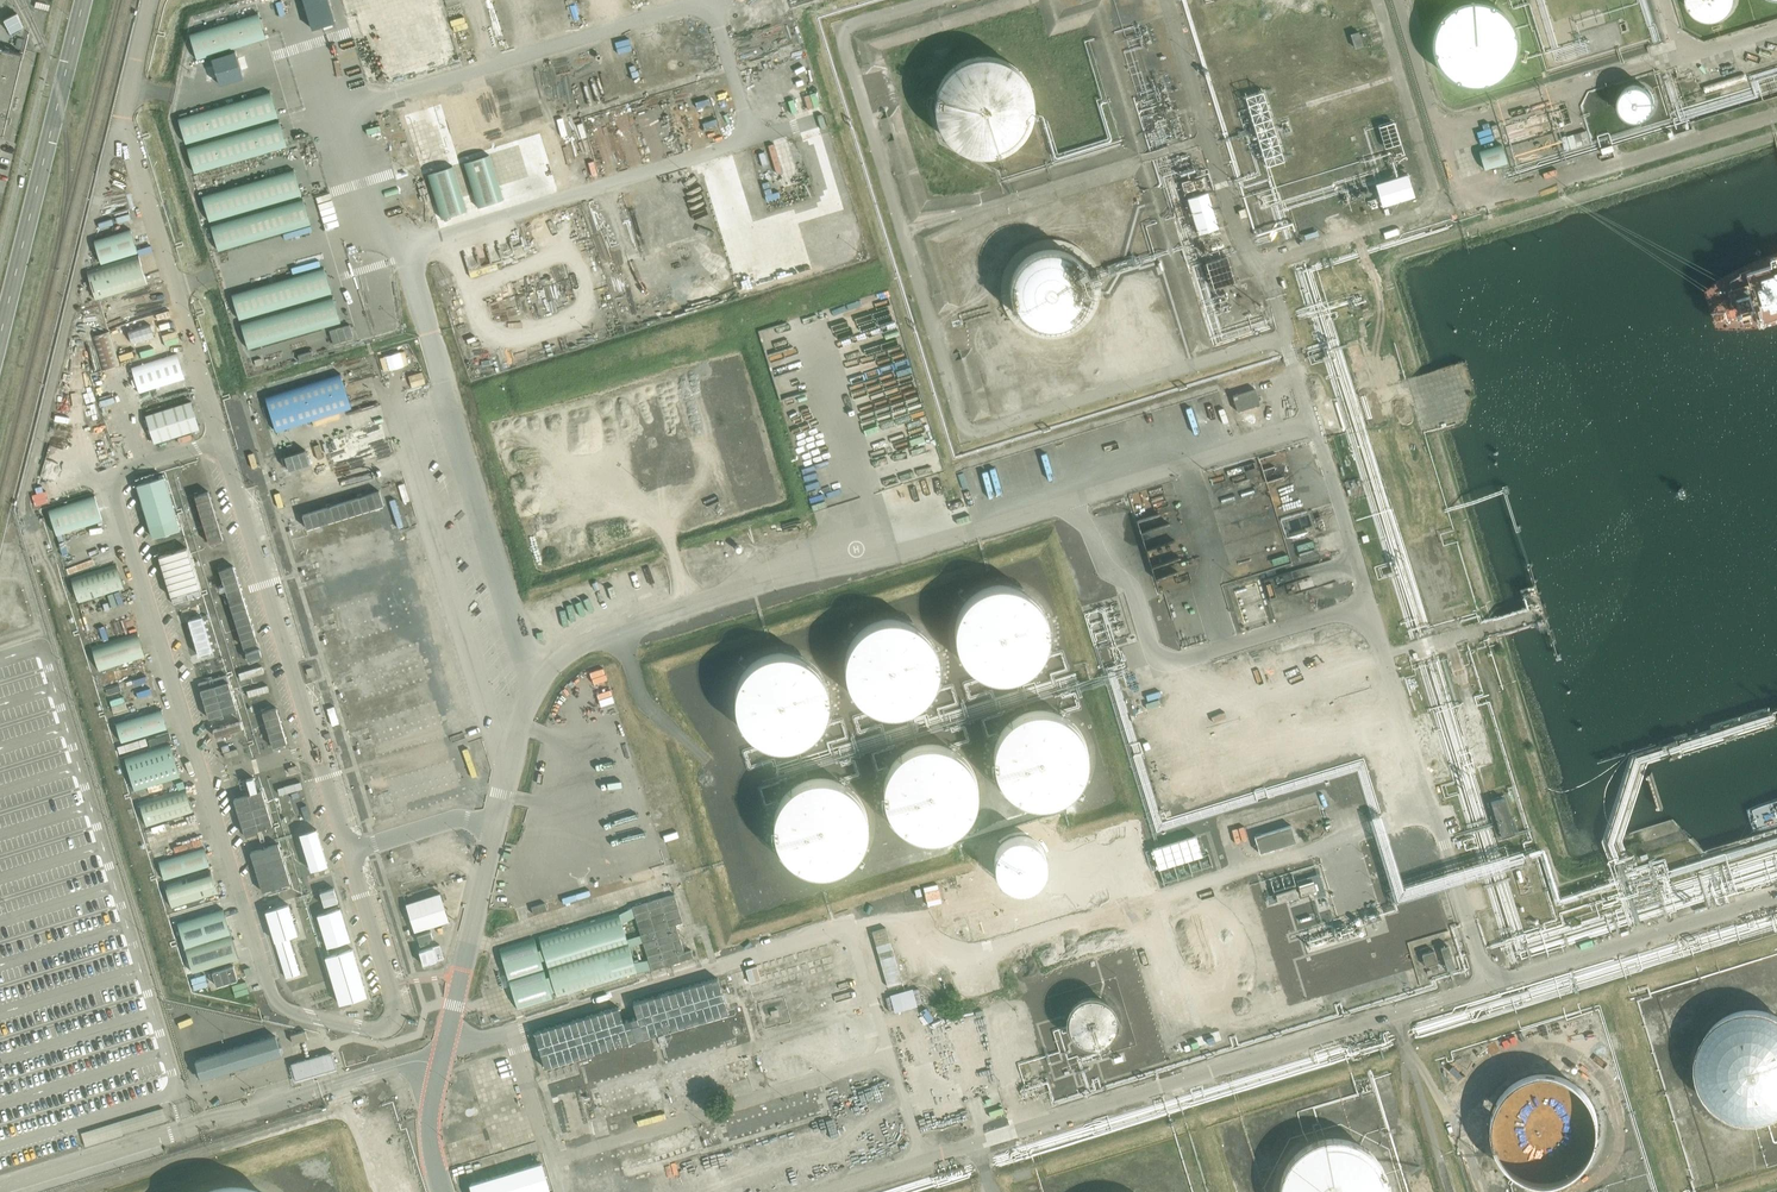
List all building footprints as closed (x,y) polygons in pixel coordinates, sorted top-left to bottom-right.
[(312,29),(335,22),(328,0),(303,0),(312,29)] [(1518,43),(1517,36),(1516,30),(1514,24),(1510,18),(1506,13),(1501,8),(1496,4),(1490,1),(1485,0),(1461,0),(1457,1),(1451,4),(1445,8),(1440,13),(1436,18),(1433,24),(1430,30),(1429,36),(1428,43),(1429,50),(1430,56),(1433,62),(1436,68),(1440,73),(1445,78),(1451,82),(1457,85),(1463,87),(1470,88),(1476,88),(1483,87),(1490,85),(1496,82),(1501,78),(1506,73),(1510,68),(1514,62),(1516,56),(1517,50),(1518,43)] [(1686,1),(1688,6),(1690,10),(1694,13),(1698,16),(1702,18),(1707,19),(1711,19),(1716,18),(1721,17),(1725,14),(1728,11),(1731,7),(1734,3),(1735,0),(1686,0),(1686,1)] [(258,15),(190,36),(198,60),(266,39),(258,15)] [(1363,46),(1358,31),(1350,34),(1354,48),(1363,46)] [(4,135),(6,125),(8,118),(23,54),(10,51),(4,49),(0,48),(0,134),(4,135)] [(1038,106),(1038,99),(1037,92),(1035,86),(1033,79),(1029,73),(1025,68),(1020,63),(1014,59),(1008,56),(1002,53),(995,52),(988,51),(981,52),(974,53),(968,55),(962,58),(956,62),(951,67),(946,72),(943,78),(940,84),(938,91),(937,98),(937,105),(938,111),(940,118),(942,124),(946,130),(950,136),(955,140),(961,144),(967,148),(973,150),(980,152),(987,152),(994,152),(1000,150),(1007,148),(1013,145),(1019,141),(1024,137),(1028,131),(1032,126),(1035,119),(1037,113),(1038,106)] [(236,52),(213,59),(220,85),(244,78),(236,52)] [(1653,106),(1653,103),(1653,100),(1652,97),(1651,94),(1649,92),(1646,90),(1643,88),(1641,87),(1637,87),(1634,87),(1631,87),(1628,89),(1626,91),(1624,93),(1622,95),(1621,98),(1620,101),(1620,105),(1621,108),(1622,111),(1624,113),(1626,115),(1628,117),(1631,119),(1634,119),(1637,119),(1641,119),(1643,118),(1646,116),(1649,114),(1651,112),(1652,109),(1653,106)] [(1281,135),(1279,136),(1266,89),(1241,96),(1246,116),(1252,114),(1259,139),(1267,137),(1274,161),(1288,157),(1281,135)] [(270,91),(178,118),(186,143),(278,117),(270,91)] [(279,120),(187,147),(195,173),(286,146),(279,120)] [(514,120),(513,169),(529,169),(529,128),(525,128),(525,120),(514,120)] [(1494,137),(1500,136),(1496,124),(1490,125),(1494,137)] [(1394,126),(1375,133),(1383,154),(1401,147),(1394,126)] [(1587,130),(1568,136),(1571,148),(1590,143),(1587,130)] [(1484,167),(1506,161),(1500,143),(1479,149),(1484,167)] [(741,177),(752,173),(744,153),(733,157),(741,177)] [(727,161),(717,163),(721,183),(731,181),(727,161)] [(293,169),(201,195),(209,221),(300,194),(293,169)] [(1382,206),(1414,196),(1407,174),(1375,184),(1382,206)] [(1218,227),(1207,192),(1187,198),(1198,233),(1218,227)] [(302,198),(210,225),(210,226),(217,250),(218,251),(309,224),(302,198)] [(698,220),(702,233),(712,231),(708,217),(698,220)] [(101,263),(138,253),(130,228),(94,239),(101,263)] [(1398,228),(1383,233),(1385,239),(1400,234),(1398,228)] [(1318,230),(1305,234),(1307,239),(1320,235),(1318,230)] [(1103,293),(1103,287),(1103,280),(1102,273),(1099,267),(1096,261),(1092,255),(1088,250),(1083,246),(1077,242),(1071,240),(1064,238),(1058,237),(1051,236),(1044,237),(1038,239),(1031,241),(1026,244),(1020,248),(1015,253),(1011,258),(1008,264),(1005,270),(1003,277),(1002,283),(1002,290),(1003,297),(1005,303),(1008,309),(1011,315),(1015,320),(1020,325),(1026,329),(1032,332),(1038,335),(1044,336),(1051,337),(1058,337),(1064,336),(1071,334),(1077,331),(1083,327),(1088,323),(1092,318),(1096,312),(1099,306),(1102,300),(1103,293)] [(96,300),(147,284),(138,255),(87,271),(96,300)] [(323,267),(231,294),(239,320),(331,293),(323,267)] [(332,297),(240,323),(248,349),(340,323),(339,320),(332,297)] [(351,324),(330,329),(334,344),(355,338),(351,324)] [(92,337),(103,370),(120,365),(110,331),(92,337)] [(177,353),(132,367),(140,393),(185,378),(177,353)] [(340,375),(266,397),(276,431),(350,408),(340,375)] [(1232,396),(1237,411),(1260,404),(1255,389),(1232,396)] [(154,443),(200,429),(191,401),(146,415),(154,443)] [(87,414),(90,424),(102,420),(99,410),(87,414)] [(284,451),(294,483),(381,458),(371,426),(284,451)] [(1265,477),(1282,473),(1278,453),(1261,456),(1265,477)] [(184,469),(190,489),(204,485),(198,465),(184,469)] [(165,477),(137,485),(152,536),(180,528),(165,477)] [(380,491),(303,515),(307,529),(384,506),(380,491)] [(95,496),(49,511),(56,535),(103,520),(95,496)] [(194,501),(207,542),(221,538),(208,496),(194,501)] [(188,548),(159,557),(173,603),(202,594),(188,548)] [(79,603),(124,589),(116,564),(71,578),(79,603)] [(238,564),(220,568),(226,593),(225,605),(218,607),(212,606),(200,609),(219,612),(226,610),(227,614),(233,615),(231,627),(215,625),(215,629),(217,637),(225,635),(226,630),(238,632),(239,638),(243,638),(248,660),(249,660),(260,658),(238,564)] [(321,584),(308,587),(312,601),(326,597),(321,584)] [(965,666),(977,677),(992,684),(1008,685),(1024,682),(1038,673),(1048,660),(1054,645),(1054,628),(1049,613),(1039,600),(1025,591),(1010,587),(993,588),(978,594),(966,605),(958,619),(955,635),(958,651),(965,666)] [(192,611),(177,616),(184,638),(199,634),(192,611)] [(854,699),(865,710),(880,717),(897,719),(913,715),(926,706),(937,693),(942,678),(942,662),(937,646),(927,633),(914,624),(898,620),(882,621),(866,628),(854,638),(846,653),(843,669),(846,685),(854,699)] [(91,646),(100,672),(145,658),(137,632),(91,646)] [(419,646),(333,670),(344,708),(347,708),(344,700),(367,706),(369,697),(397,689),(400,703),(412,706),(408,718),(398,721),(400,729),(407,727),(408,731),(416,729),(418,734),(425,736),(427,729),(426,726),(431,724),(435,738),(446,735),(439,710),(439,709),(424,713),(414,710),(415,706),(434,701),(419,646)] [(211,648),(190,654),(192,662),(214,655),(211,648)] [(744,735),(756,746),(771,753),(787,754),(803,750),(817,741),(827,729),(832,713),(832,697),(827,682),(817,669),(804,660),(788,655),(772,656),(757,663),(745,674),(737,688),(734,704),(736,720),(744,735)] [(223,662),(195,670),(212,722),(238,714),(223,662)] [(322,681),(322,673),(305,672),(305,681),(322,681)] [(123,742),(166,729),(161,711),(118,725),(123,742)] [(1005,792),(1017,803),(1032,810),(1048,811),(1064,807),(1078,799),(1088,786),(1093,770),(1093,754),(1088,739),(1078,726),(1065,717),(1049,712),(1033,714),(1018,720),(1005,731),(998,745),(995,761),(997,777),(1005,792)] [(266,719),(274,747),(288,743),(280,715),(266,719)] [(208,726),(211,738),(240,729),(237,717),(208,726)] [(220,740),(226,760),(245,755),(239,735),(220,740)] [(136,790),(181,777),(170,740),(125,754),(136,790)] [(892,828),(904,839),(919,845),(935,847),(951,843),(965,834),(975,822),(980,806),(980,790),(975,775),(965,762),(952,752),(936,748),(920,749),(905,756),(892,767),(884,781),(882,797),(884,813),(892,828)] [(286,756),(274,760),(276,768),(288,764),(286,756)] [(419,797),(460,788),(455,764),(427,770),(430,782),(416,785),(419,797)] [(297,765),(288,768),(290,774),(299,771),(297,765)] [(281,779),(287,799),(303,795),(296,774),(281,779)] [(782,861),(793,872),(808,879),(825,880),(841,877),(854,868),(865,855),(870,840),(870,823),(865,808),(855,795),(842,786),(826,782),(810,783),(794,789),(782,800),(774,814),(771,830),(774,847),(782,861)] [(147,827),(192,813),(185,788),(139,802),(147,827)] [(262,790),(234,798),(246,838),(267,831),(265,825),(272,823),(262,790)] [(1491,801),(1502,837),(1514,833),(1504,798),(1491,801)] [(1259,853),(1296,842),(1291,825),(1254,837),(1259,853)] [(329,865),(318,828),(301,833),(311,870),(329,865)] [(1198,835),(1154,847),(1163,882),(1194,874),(1192,868),(1182,871),(1180,863),(1204,857),(1198,835)] [(292,884),(279,844),(252,853),(264,893),(292,884)] [(164,880),(210,866),(204,847),(158,861),(164,880)] [(1276,959),(1288,1004),(1349,988),(1319,965),(1321,952),(1329,953),(1331,959),(1334,955),(1352,957),(1353,950),(1339,949),(1357,944),(1361,958),(1366,963),(1365,958),(1374,956),(1380,979),(1386,972),(1412,975),(1401,967),(1405,962),(1399,958),(1382,962),(1387,915),(1335,909),(1323,864),(1261,880),(1270,915),(1271,914),(1287,926),(1283,960),(1276,959)] [(173,909),(218,895),(210,870),(164,884),(173,909)] [(335,887),(320,891),(325,907),(339,902),(335,887)] [(415,932),(449,921),(440,893),(406,904),(415,932)] [(675,894),(633,907),(652,970),(694,957),(692,950),(685,952),(677,924),(684,922),(675,894)] [(290,903),(267,910),(276,941),(290,937),(299,934),(290,903)] [(340,908),(318,915),(328,947),(350,940),(340,908)] [(223,911),(178,925),(185,950),(231,936),(223,911)] [(619,912),(539,937),(548,967),(628,942),(619,912)] [(290,937),(276,941),(286,977),(300,974),(290,937)] [(231,938),(186,952),(193,976),(212,971),(234,964),(239,962),(231,938)] [(534,938),(501,948),(520,1010),(553,1001),(534,938)] [(628,942),(548,967),(558,998),(637,973),(628,942)] [(428,966),(440,963),(437,954),(445,952),(443,945),(423,951),(428,966)] [(1455,968),(1448,946),(1440,948),(1447,970),(1455,968)] [(353,948),(325,956),(339,1004),(367,996),(353,948)] [(1133,949),(1121,949),(1122,961),(1134,960),(1133,949)] [(1434,951),(1422,954),(1425,966),(1437,962),(1434,951)] [(234,964),(212,971),(217,986),(238,979),(234,964)] [(205,974),(191,978),(195,988),(208,984),(205,974)] [(619,1007),(534,1032),(545,1067),(729,1013),(718,977),(634,1002),(638,1017),(623,1021),(619,1007)] [(1111,1022),(1110,1018),(1109,1013),(1107,1009),(1104,1006),(1100,1003),(1097,1002),(1093,1001),(1088,1000),(1084,1001),(1080,1003),(1077,1004),(1074,1007),(1071,1010),(1069,1014),(1068,1018),(1068,1022),(1068,1026),(1069,1030),(1071,1034),(1074,1037),(1077,1040),(1081,1042),(1085,1043),(1089,1043),(1093,1043),(1097,1042),(1101,1040),(1104,1037),(1107,1034),(1109,1030),(1110,1026),(1111,1022)] [(1776,1011),(1766,1008),(1759,1006),(1754,1006),(1748,1006),(1741,1007),(1733,1009),(1728,1011),(1723,1014),(1714,1020),(1710,1024),(1707,1028),(1704,1032),(1701,1038),(1699,1043),(1697,1048),(1696,1054),(1696,1060),(1696,1066),(1697,1072),(1698,1076),(1699,1082),(1701,1086),(1704,1092),(1708,1096),(1711,1100),(1715,1104),(1719,1107),(1724,1110),(1729,1113),(1734,1115),(1739,1116),(1744,1117),(1751,1118),(1761,1117),(1767,1116),(1772,1114),(1776,1112),(1776,1012),(1776,1011)] [(178,1021),(180,1027),(194,1023),(192,1016),(178,1021)] [(292,1036),(294,1044),(302,1041),(308,1039),(305,1031),(294,1035),(292,1036)] [(276,1035),(195,1060),(201,1080),(282,1055),(276,1035)] [(336,1068),(332,1052),(307,1060),(292,1064),(296,1080),(314,1075),(336,1068)] [(1602,1127),(1602,1126),(1602,1120),(1601,1115),(1600,1111),(1598,1105),(1596,1100),(1593,1096),(1589,1090),(1586,1087),(1582,1083),(1578,1080),(1573,1077),(1569,1075),(1565,1073),(1558,1071),(1548,1070),(1544,1070),(1536,1071),(1527,1073),(1521,1076),(1516,1079),(1510,1083),(1506,1086),(1503,1090),(1499,1095),(1496,1100),(1494,1104),(1492,1111),(1491,1115),(1490,1125),(1490,1131),(1491,1137),(1494,1146),(1496,1152),(1499,1157),(1501,1160),(1506,1165),(1510,1169),(1514,1172),(1520,1176),(1523,1177),(1527,1179),(1533,1181),(1538,1182),(1544,1182),(1548,1182),(1556,1181),(1565,1179),(1571,1176),(1578,1172),(1586,1166),(1589,1162),(1593,1157),(1596,1152),(1598,1148),(1601,1139),(1602,1133),(1602,1127)] [(751,1131),(820,1113),(817,1099),(748,1117),(751,1131)] [(164,1110),(82,1129),(85,1142),(168,1123),(164,1110)] [(1391,1190),(1391,1184),(1390,1178),(1387,1169),(1384,1163),(1382,1159),(1379,1155),(1375,1151),(1368,1144),(1363,1141),(1358,1138),(1348,1135),(1343,1134),(1337,1133),(1333,1133),(1325,1134),(1319,1136),(1315,1137),(1308,1140),(1304,1143),(1299,1146),(1295,1150),(1291,1155),(1288,1158),(1285,1163),(1283,1168),(1280,1177),(1279,1183),(1279,1189),(1279,1191),(1391,1191),(1391,1190)] [(470,1185),(472,1191),(544,1191),(550,1190),(541,1163),(470,1185)]
